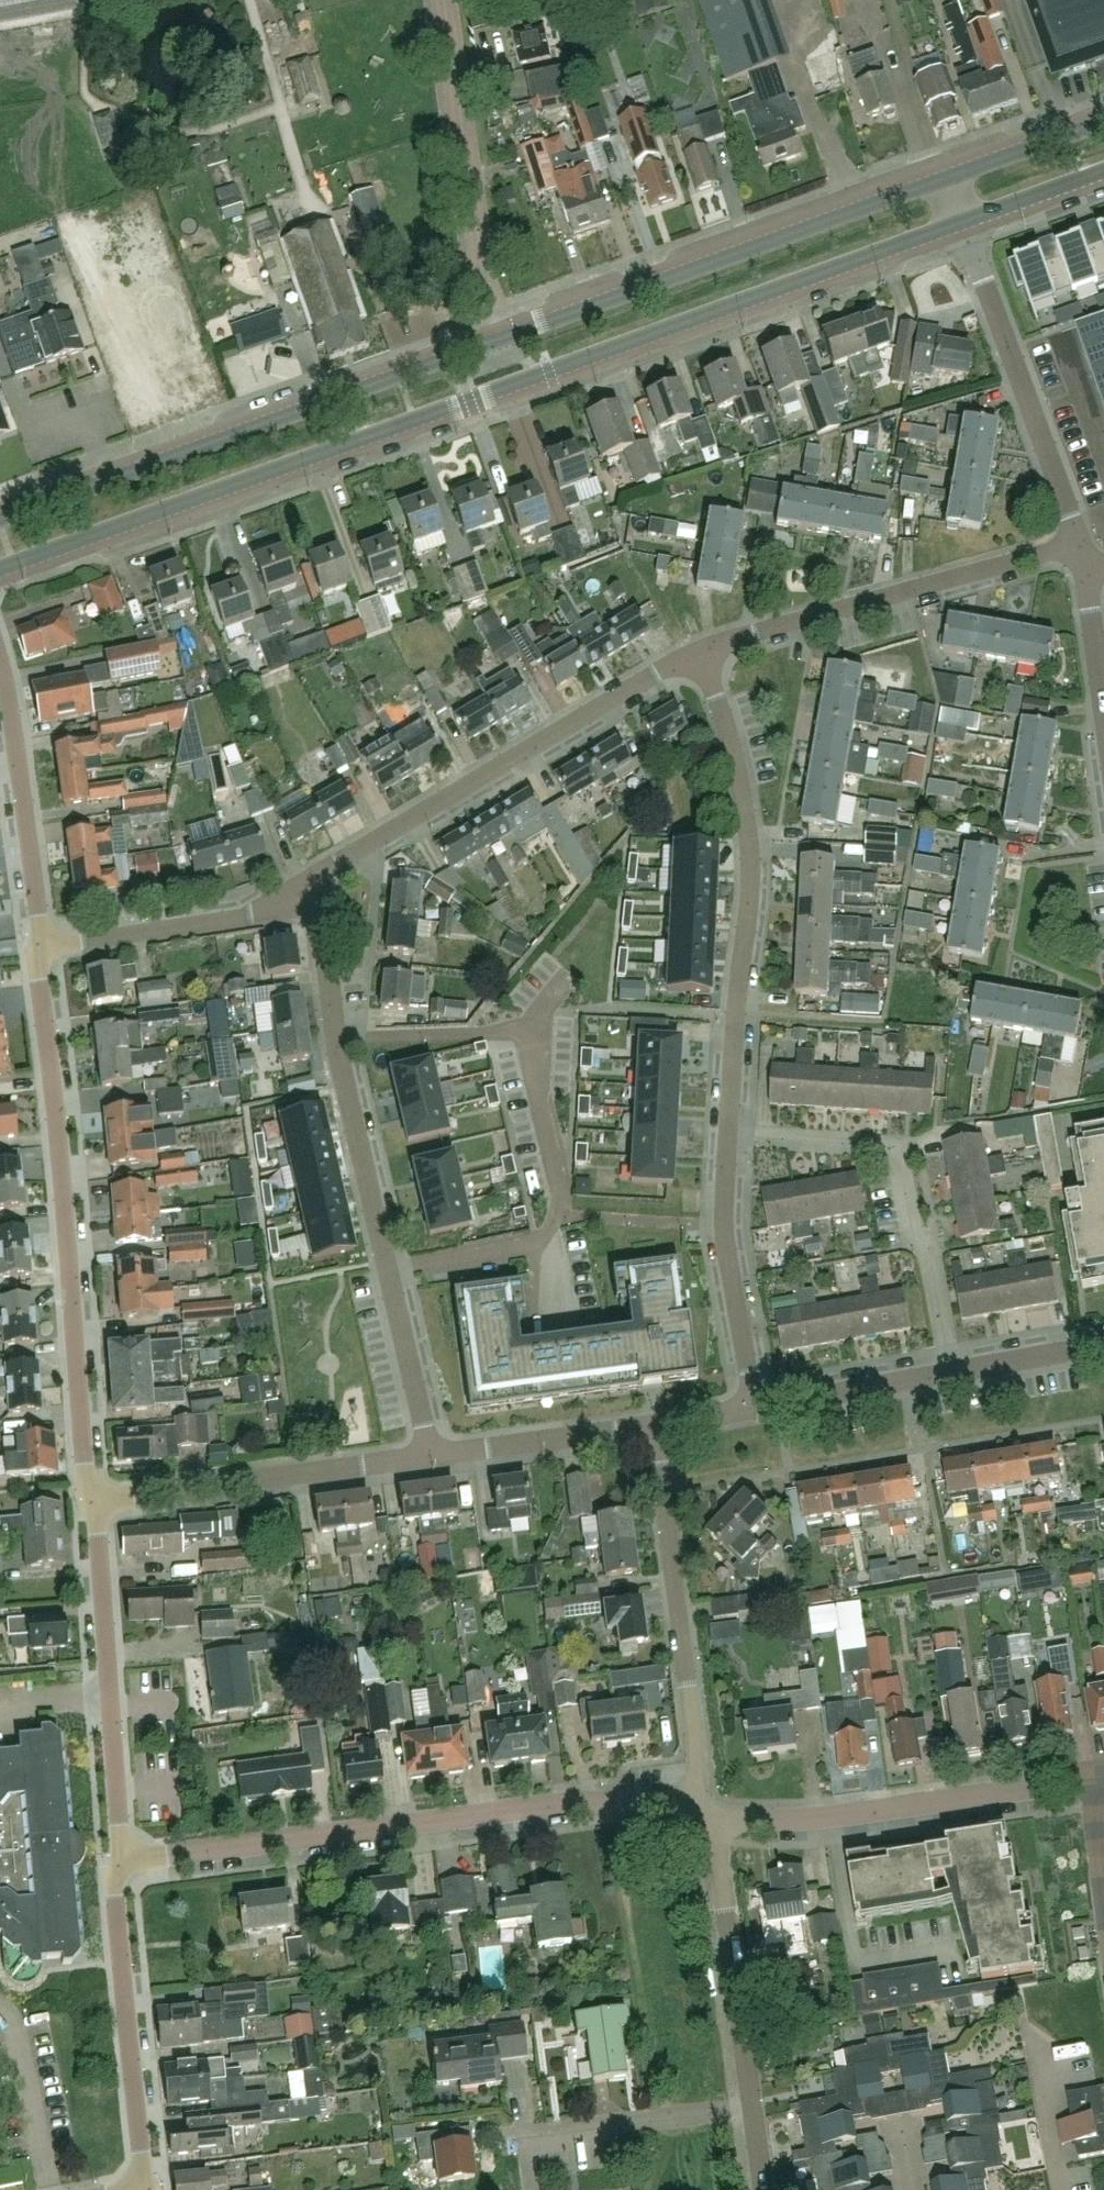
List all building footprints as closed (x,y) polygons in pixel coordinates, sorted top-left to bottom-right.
[(273,58),(299,50),(284,0),(256,0),(273,58)] [(616,18),(632,14),(628,0),(613,0),(612,0),(616,18)] [(640,16),(669,6),(667,0),(635,0),(640,16)] [(756,96),(763,115),(791,105),(776,64),(792,59),(771,0),(698,0),(726,81),(748,74),(756,96)] [(835,20),(847,18),(844,0),(831,0),(835,20)] [(989,21),(1006,15),(1000,0),(980,0),(987,20),(989,20),(989,21)] [(1103,60),(1103,1),(1103,0),(1038,0),(1028,4),(1054,77),(1103,60)] [(949,24),(950,23),(963,18),(958,5),(945,10),(949,24)] [(985,78),(963,18),(950,23),(966,67),(956,71),(974,120),(996,112),(985,78)] [(1019,103),(989,21),(989,20),(987,20),(971,26),(989,76),(985,78),(996,112),(1019,103)] [(514,34),(521,64),(551,58),(545,28),(514,34)] [(897,111),(885,79),(875,50),(849,60),(870,120),(885,115),(886,118),(889,120),(895,118),(897,114),(896,111),(897,111)] [(299,105),(321,99),(309,58),(287,64),(299,105)] [(526,77),(531,103),(579,92),(573,66),(526,77)] [(1073,84),(1095,77),(1092,68),(1070,76),(1073,84)] [(959,102),(948,71),(919,82),(921,88),(919,89),(929,117),(933,116),(939,132),(946,129),(950,132),(959,129),(961,124),(963,123),(955,103),(959,102)] [(763,115),(756,96),(731,105),(736,117),(746,113),(766,169),(802,157),(794,134),(806,129),(797,102),(791,105),(763,115)] [(593,146),(579,105),(567,109),(581,151),(593,146)] [(701,129),(706,142),(726,135),(719,113),(698,120),(700,129),(701,129)] [(110,114),(92,119),(103,152),(121,146),(110,114)] [(659,154),(651,130),(648,121),(624,130),(635,161),(632,162),(643,192),(645,191),(652,209),(678,200),(662,153),(659,154)] [(721,185),(706,142),(701,129),(700,129),(678,137),(698,193),(721,185)] [(569,171),(577,168),(573,158),(573,157),(567,152),(562,138),(547,143),(556,170),(567,167),(569,171)] [(569,171),(555,176),(543,141),(522,149),(534,185),(540,183),(544,193),(558,188),(574,236),(597,228),(589,202),(584,204),(581,197),(576,198),(574,194),(577,193),(569,171)] [(577,168),(569,171),(577,193),(574,194),(576,198),(581,197),(584,204),(589,202),(597,228),(611,223),(587,153),(573,157),(573,158),(577,168)] [(244,215),(235,184),(214,191),(223,222),(244,215)] [(395,252),(373,189),(356,195),(378,258),(395,252)] [(117,199),(107,201),(112,224),(122,221),(117,199)] [(84,236),(93,234),(87,208),(78,210),(84,236)] [(358,320),(366,317),(350,273),(346,274),(342,262),(346,260),(332,222),(281,243),(317,349),(325,346),(330,362),(368,349),(358,320)] [(259,250),(260,253),(261,252),(272,287),(289,281),(277,243),(280,242),(276,230),(255,238),(259,250)] [(126,236),(101,240),(105,270),(129,267),(126,236)] [(1057,246),(1062,258),(1063,258),(1075,290),(1075,291),(1100,281),(1103,280),(1103,243),(1087,249),(1082,237),(1057,246)] [(0,240),(0,255),(10,251),(5,238),(0,240)] [(33,247),(13,254),(25,289),(45,282),(44,279),(41,268),(38,261),(34,249),(33,247)] [(1063,258),(1062,258),(1045,264),(1041,252),(1009,263),(1018,287),(1024,285),(1038,322),(1039,322),(1033,306),(1058,297),(1058,296),(1075,290),(1063,258)] [(0,324),(0,328),(16,375),(50,363),(37,326),(61,318),(57,307),(59,306),(50,280),(45,282),(25,289),(24,289),(32,313),(0,324)] [(1079,305),(1068,310),(1072,321),(1083,317),(1079,305)] [(230,328),(240,354),(285,337),(276,312),(230,328)] [(886,316),(879,318),(877,314),(850,324),(868,376),(881,372),(874,352),(889,347),(886,338),(890,337),(890,338),(892,338),(896,314),(894,314),(894,317),(886,316)] [(37,326),(50,363),(83,351),(70,315),(61,318),(37,326)] [(1077,328),(1103,402),(1103,318),(1077,328)] [(856,381),(868,376),(850,324),(822,334),(834,367),(849,361),(856,381)] [(922,355),(920,367),(933,369),(933,372),(966,378),(971,349),(939,343),(941,330),(918,326),(914,354),(922,355)] [(834,408),(824,379),(809,385),(794,344),(764,354),(783,407),(799,401),(795,390),(802,387),(819,435),(841,427),(834,408)] [(913,350),(896,347),(889,383),(907,386),(913,350)] [(735,365),(706,375),(718,410),(735,404),(742,426),(754,421),(764,449),(781,444),(771,415),(772,415),(763,390),(746,396),(735,365)] [(847,403),(835,370),(822,374),(824,379),(834,408),(847,403)] [(222,375),(213,378),(220,401),(230,398),(222,375)] [(209,378),(200,381),(208,406),(218,403),(209,378)] [(692,423),(678,385),(647,396),(659,429),(676,423),(684,444),(697,440),(702,452),(717,447),(707,418),(692,423)] [(660,475),(651,450),(648,442),(632,448),(617,406),(588,417),(603,459),(627,451),(638,483),(660,475)] [(8,432),(0,409),(0,435),(8,432)] [(973,448),(993,451),(998,424),(964,418),(960,441),(974,444),(973,448)] [(908,441),(922,443),(925,429),(911,426),(908,441)] [(925,429),(922,443),(936,446),(939,431),(925,429)] [(957,459),(955,471),(989,477),(993,451),(973,448),(974,444),(960,441),(957,459)] [(573,488),(588,483),(574,445),(568,447),(567,445),(566,446),(553,451),(554,452),(546,455),(566,510),(580,506),(573,488)] [(807,445),(805,459),(819,462),(821,448),(807,445)] [(860,454),(857,468),(872,471),(875,457),(860,454)] [(805,459),(802,473),(817,476),(819,462),(805,459)] [(872,471),(857,468),(854,482),(869,485),(872,471)] [(964,500),(985,503),(989,477),(955,471),(951,494),(965,496),(964,500)] [(807,481),(805,494),(804,494),(801,512),(806,513),(804,524),(803,529),(829,533),(835,499),(816,496),(818,479),(807,477),(806,481),(807,481)] [(899,492),(914,495),(916,480),(902,477),(899,492)] [(782,490),(776,524),(803,529),(804,524),(806,513),(801,512),(804,494),(805,494),(807,481),(806,481),(796,479),(794,492),(782,490)] [(930,482),(916,480),(914,495),(928,497),(930,482)] [(457,497),(452,499),(465,537),(466,537),(473,555),(474,555),(473,553),(485,549),(479,532),(494,527),(480,489),(476,491),(473,484),(455,491),(457,497)] [(749,511),(778,516),(782,490),(754,485),(749,511)] [(539,543),(550,539),(561,570),(574,565),(562,532),(551,536),(547,526),(548,526),(535,487),(527,490),(527,489),(513,493),(512,493),(513,495),(506,497),(520,536),(534,530),(539,543)] [(957,531),(959,527),(980,530),(985,503),(964,500),(965,496),(951,494),(930,490),(928,500),(949,505),(946,524),(948,525),(948,529),(957,531)] [(429,540),(441,536),(428,498),(424,499),(422,493),(404,499),(406,505),(400,508),(413,546),(414,546),(417,556),(432,551),(429,540)] [(829,533),(855,538),(860,503),(835,499),(829,533)] [(860,503),(855,538),(881,542),(887,508),(860,503)] [(723,542),(739,545),(743,518),(710,513),(705,543),(704,544),(722,547),(723,542)] [(648,535),(662,537),(664,522),(650,520),(648,535)] [(664,522),(662,537),(676,539),(678,524),(664,522)] [(575,527),(562,532),(574,565),(587,560),(575,527)] [(401,578),(403,578),(389,539),(383,542),(382,540),(381,540),(381,541),(368,545),(368,547),(361,549),(374,588),(376,587),(378,593),(403,584),(401,578)] [(704,544),(701,563),(735,569),(739,545),(723,542),(722,547),(704,544)] [(296,588),(283,550),(276,553),(276,551),(275,551),(261,556),(262,558),(255,560),(268,598),(278,625),(267,629),(282,670),(294,665),(281,629),(293,625),(282,594),(296,588)] [(351,588),(338,550),(330,552),(330,551),(316,555),(315,555),(316,557),(309,560),(323,598),(351,588)] [(670,575),(670,574),(673,560),(658,558),(656,573),(670,575)] [(465,566),(477,600),(490,595),(477,562),(465,566)] [(731,593),(735,569),(701,563),(697,587),(731,593)] [(192,604),(178,566),(172,568),(171,567),(170,567),(157,572),(157,574),(150,576),(161,605),(144,611),(149,626),(135,631),(140,647),(156,643),(168,639),(160,616),(192,604)] [(477,600),(465,566),(453,571),(465,604),(477,600)] [(113,579),(112,578),(89,586),(101,621),(125,613),(113,579)] [(626,595),(618,582),(607,588),(615,601),(626,595)] [(270,674),(282,670),(267,629),(256,633),(253,623),(239,585),(232,588),(231,586),(218,591),(218,590),(217,591),(218,593),(211,595),(225,633),(240,628),(244,638),(250,636),(253,645),(259,643),(270,674)] [(368,602),(380,635),(392,631),(380,598),(368,602)] [(557,604),(565,617),(570,615),(568,611),(573,608),(567,598),(557,604)] [(368,639),(380,635),(368,602),(356,606),(368,639)] [(570,615),(565,617),(571,627),(581,621),(573,608),(568,611),(570,615)] [(634,609),(604,628),(617,650),(648,632),(635,609),(634,609)] [(18,632),(28,658),(28,660),(44,654),(45,656),(74,645),(71,636),(73,635),(64,611),(33,623),(35,626),(18,632)] [(949,620),(946,641),(941,641),(940,650),(944,652),(944,654),(975,659),(978,641),(973,640),(976,624),(949,620)] [(975,659),(997,662),(1002,628),(976,624),(973,640),(978,641),(975,659)] [(508,635),(510,639),(522,659),(535,651),(521,627),(508,635)] [(617,650),(604,628),(574,645),(588,668),(617,650)] [(997,662),(1018,666),(1021,648),(1026,649),(1028,632),(1002,628),(997,662)] [(1018,666),(1050,670),(1050,669),(1054,668),(1056,659),(1052,657),(1055,636),(1028,632),(1026,649),(1021,648),(1018,666)] [(567,635),(552,643),(559,655),(543,664),(557,687),(588,668),(574,645),(573,646),(567,635)] [(902,655),(922,652),(921,642),(900,645),(902,655)] [(33,686),(38,708),(89,697),(88,689),(162,674),(156,643),(140,647),(141,648),(105,655),(107,666),(84,671),(85,676),(64,680),(61,678),(55,679),(53,682),(33,686)] [(826,693),(843,696),(844,691),(861,694),(876,697),(878,686),(863,684),(865,672),(881,675),(883,661),(858,657),(856,671),(831,667),(826,693)] [(339,685),(331,663),(308,672),(316,694),(339,685)] [(228,687),(221,664),(205,668),(212,692),(228,687)] [(477,682),(486,697),(500,720),(531,701),(511,669),(486,683),(483,678),(477,682)] [(415,679),(425,695),(424,695),(436,714),(446,709),(434,689),(434,688),(425,672),(415,679)] [(959,693),(973,696),(976,682),(961,680),(959,690),(959,693)] [(957,704),(959,693),(959,690),(945,688),(943,702),(957,704)] [(1009,688),(1007,702),(1022,704),(1024,690),(1009,688)] [(98,724),(123,717),(118,691),(105,694),(108,712),(96,714),(98,724)] [(826,693),(822,719),(856,725),(872,728),(878,697),(876,697),(861,694),(844,691),(843,696),(826,693)] [(888,708),(901,711),(904,695),(890,693),(888,708)] [(959,693),(957,704),(956,708),(971,711),(973,696),(959,693)] [(108,712),(105,694),(89,697),(38,708),(41,725),(96,714),(108,712)] [(904,695),(901,711),(915,713),(918,697),(904,695)] [(469,739),(500,720),(486,697),(455,716),(469,739)] [(1022,716),(1048,720),(1051,703),(1025,698),(1022,716)] [(1007,702),(1005,716),(1020,718),(1022,704),(1007,702)] [(90,725),(93,744),(99,743),(101,756),(100,756),(83,759),(84,773),(102,771),(100,757),(117,755),(115,748),(121,747),(120,741),(115,742),(114,737),(123,735),(124,739),(148,735),(146,727),(168,723),(169,732),(183,730),(185,718),(188,703),(141,712),(142,714),(123,717),(98,724),(90,725)] [(192,703),(189,705),(176,768),(205,762),(192,703)] [(643,723),(657,746),(688,728),(674,705),(643,723)] [(817,745),(833,748),(834,743),(852,746),(860,747),(862,737),(854,735),(856,725),(822,719),(817,745)] [(1038,746),(1037,751),(1053,753),(1058,727),(1023,721),(1020,743),(1038,746)] [(953,727),(945,726),(939,725),(937,741),(950,743),(953,727)] [(953,727),(950,743),(964,745),(967,730),(953,727)] [(430,732),(399,751),(413,773),(443,755),(430,732)] [(334,744),(335,746),(347,766),(348,767),(360,759),(347,736),(334,744)] [(381,793),(413,773),(399,751),(398,752),(390,739),(360,757),(368,770),(381,793)] [(586,757),(600,781),(600,780),(605,789),(618,781),(613,773),(631,762),(617,739),(586,757)] [(83,759),(100,756),(101,756),(99,743),(93,744),(57,749),(61,777),(85,774),(84,773),(83,759)] [(833,748),(817,745),(813,771),(847,777),(865,780),(871,749),(860,747),(852,746),(834,743),(833,748)] [(1020,743),(1015,774),(1049,779),(1053,753),(1037,751),(1038,746),(1020,743)] [(877,760),(891,762),(894,747),(880,744),(879,751),(877,760)] [(337,772),(347,766),(335,746),(325,752),(337,772)] [(905,765),(908,749),(894,747),(891,762),(905,765)] [(600,781),(586,757),(556,775),(569,799),(600,781)] [(243,765),(254,791),(262,813),(273,809),(265,787),(254,760),(243,765)] [(241,766),(231,770),(228,771),(237,793),(250,788),(241,766)] [(843,798),(847,777),(813,771),(808,796),(824,800),(825,795),(843,798)] [(86,788),(85,774),(61,777),(65,805),(107,799),(105,785),(86,788)] [(1029,803),(1045,805),(1049,779),(1015,774),(1011,795),(1029,798),(1029,803)] [(105,784),(105,785),(107,799),(107,800),(121,798),(122,812),(166,805),(164,790),(128,795),(125,781),(105,784)] [(943,785),(929,782),(927,798),(940,800),(943,785)] [(341,785),(310,802),(323,825),(354,808),(341,785)] [(954,803),(955,799),(957,787),(943,785),(940,800),(954,803)] [(251,817),(262,813),(254,791),(243,795),(251,817)] [(528,791),(499,809),(513,832),(521,846),(546,831),(581,889),(595,873),(553,804),(540,811),(528,791)] [(669,806),(665,792),(654,795),(658,809),(669,806)] [(824,800),(808,796),(803,823),(824,826),(825,830),(834,831),(836,827),(838,828),(843,798),(825,795),(824,800)] [(1045,805),(1029,803),(1029,798),(1011,795),(1006,826),(1008,827),(1009,831),(1018,832),(1020,828),(1041,832),(1045,805)] [(847,796),(840,821),(857,825),(863,800),(847,796)] [(881,819),(884,803),(870,801),(868,817),(881,819)] [(323,825),(310,802),(279,819),(293,843),(323,825)] [(884,803),(881,819),(895,821),(898,806),(884,803)] [(607,804),(598,810),(603,819),(613,814),(607,804)] [(168,820),(166,805),(122,812),(109,814),(111,827),(131,823),(131,827),(168,820)] [(513,832),(499,809),(469,827),(483,850),(485,849),(513,832)] [(437,846),(451,870),(483,850),(469,827),(437,846)] [(256,828),(222,839),(230,864),(264,854),(256,828)] [(868,828),(866,846),(898,848),(899,832),(899,830),(868,828)] [(115,858),(111,830),(69,836),(71,850),(66,850),(68,863),(73,863),(73,864),(97,860),(115,858)] [(230,864),(222,839),(188,849),(195,875),(230,864)] [(896,867),(896,865),(898,848),(866,846),(864,865),(896,867)] [(519,847),(509,854),(516,866),(526,859),(519,847)] [(673,871),(715,874),(716,849),(674,847),(673,871)] [(967,848),(965,858),(945,855),(944,862),(930,860),(927,876),(941,878),(943,867),(981,873),(980,878),(996,881),(1001,854),(967,848)] [(156,852),(134,856),(137,877),(159,874),(156,852)] [(844,873),(863,873),(863,855),(844,854),(844,873)] [(629,856),(628,869),(637,870),(638,857),(629,856)] [(913,873),(927,876),(930,860),(916,858),(913,873)] [(802,883),(877,887),(878,877),(836,874),(837,861),(804,859),(802,883)] [(99,875),(97,860),(73,864),(77,892),(119,886),(116,872),(99,875)] [(496,861),(493,863),(485,868),(491,877),(497,873),(499,876),(503,874),(496,861)] [(958,901),(992,907),(996,881),(980,878),(981,873),(943,867),(941,878),(961,881),(958,901)] [(636,883),(637,870),(628,869),(627,882),(636,883)] [(672,895),(714,897),(715,874),(673,871),(672,895)] [(510,884),(503,874),(499,876),(497,873),(491,877),(499,891),(510,884)] [(447,906),(451,900),(479,921),(485,913),(456,892),(433,878),(424,890),(447,906)] [(876,897),(877,887),(802,883),(801,905),(834,907),(835,894),(876,897)] [(392,918),(417,920),(420,887),(395,884),(392,918)] [(672,895),(671,919),(713,921),(714,897),(672,895)] [(988,933),(992,907),(958,901),(955,922),(972,925),(971,930),(988,933)] [(624,903),(623,916),(632,917),(633,904),(624,903)] [(833,919),(834,907),(801,905),(800,928),(874,932),(875,922),(833,919)] [(447,921),(452,922),(454,912),(441,911),(440,924),(446,925),(447,921)] [(905,929),(918,932),(921,916),(907,913),(904,929),(905,929)] [(632,917),(623,916),(622,929),(630,930),(632,917)] [(935,918),(921,916),(918,932),(932,934),(935,918)] [(417,920),(392,918),(389,951),(414,954),(417,920)] [(712,945),(713,921),(671,919),(670,943),(712,945)] [(446,925),(440,924),(438,937),(450,938),(452,922),(447,921),(446,925)] [(955,922),(954,927),(949,954),(983,959),(988,933),(971,930),(972,925),(955,922)] [(873,942),(874,932),(800,928),(799,950),(831,952),(832,939),(873,942)] [(917,939),(918,932),(905,929),(903,937),(917,939)] [(508,951),(522,957),(527,945),(513,939),(508,951)] [(263,961),(265,976),(266,977),(299,972),(294,940),(266,945),(268,960),(263,961)] [(711,968),(712,945),(670,943),(668,966),(711,968)] [(618,963),(627,964),(628,951),(619,950),(618,963)] [(831,964),(831,952),(799,950),(798,973),(871,977),(872,967),(831,964)] [(618,963),(617,977),(625,978),(627,964),(618,963)] [(711,968),(668,966),(667,991),(710,993),(711,968)] [(118,967),(87,971),(92,1005),(122,1001),(120,984),(137,981),(135,967),(118,969),(118,967)] [(386,973),(383,1007),(408,1010),(411,975),(386,973)] [(871,987),(871,977),(798,973),(797,996),(828,997),(829,984),(871,987)] [(140,1009),(172,1005),(168,981),(137,985),(140,1009)] [(247,992),(245,981),(227,983),(228,994),(247,992)] [(1002,1011),(1005,995),(979,990),(972,1024),(994,1028),(997,1010),(1002,1011)] [(1031,999),(1005,995),(1002,1011),(997,1010),(994,1028),(1025,1034),(1031,999)] [(273,1034),(307,1029),(302,998),(274,1002),(276,1016),(271,1017),(273,1034)] [(1057,1004),(1031,999),(1025,1034),(1046,1037),(1047,1038),(1050,1020),(1054,1021),(1057,1004)] [(444,1002),(432,1001),(430,1016),(443,1017),(444,1002)] [(468,1005),(446,1002),(444,1019),(467,1021),(468,1005)] [(178,1004),(172,1005),(140,1009),(137,1009),(138,1026),(180,1021),(178,1004)] [(1037,1090),(1051,1092),(1052,1093),(1057,1065),(1063,1066),(1067,1041),(1077,1043),(1083,1009),(1057,1004),(1054,1021),(1050,1020),(1047,1038),(1046,1037),(1037,1090)] [(641,1039),(666,1040),(667,1022),(642,1021),(641,1039)] [(97,1045),(98,1058),(142,1053),(140,1030),(135,1031),(134,1025),(95,1030),(95,1032),(91,1033),(92,1045),(97,1045)] [(307,1029),(273,1034),(276,1050),(281,1050),(283,1064),(311,1060),(307,1029)] [(874,1049),(875,1036),(864,1036),(863,1048),(874,1049)] [(639,1039),(638,1063),(678,1065),(680,1041),(639,1039)] [(232,1040),(207,1044),(213,1084),(238,1080),(232,1040)] [(476,1056),(487,1053),(486,1044),(474,1046),(476,1056)] [(5,1049),(0,1050),(0,1076),(9,1075),(5,1049)] [(973,1063),(988,1066),(990,1052),(975,1049),(973,1063)] [(165,1050),(142,1053),(98,1058),(102,1087),(131,1084),(130,1069),(145,1067),(145,1065),(167,1063),(165,1050)] [(581,1060),(592,1061),(593,1051),(581,1051),(581,1060)] [(804,1107),(808,1051),(799,1051),(798,1067),(774,1066),(772,1105),(804,1107)] [(817,1052),(808,1051),(804,1107),(836,1109),(839,1070),(816,1069),(817,1052)] [(254,1055),(238,1057),(240,1068),(255,1066),(254,1055)] [(839,1070),(836,1109),(868,1112),(872,1056),(863,1055),(862,1072),(839,1070)] [(881,1057),(872,1056),(868,1112),(900,1114),(903,1075),(880,1073),(881,1057)] [(592,1070),(592,1061),(581,1060),(580,1069),(592,1070)] [(903,1075),(900,1114),(933,1116),(937,1061),(928,1060),(927,1077),(903,1075)] [(397,1095),(436,1086),(431,1062),(391,1071),(397,1095)] [(677,1089),(678,1065),(638,1063),(637,1087),(677,1089)] [(988,1066),(973,1063),(970,1077),(985,1080),(988,1066)] [(436,1086),(397,1095),(403,1119),(442,1110),(436,1086)] [(484,1090),(486,1099),(498,1096),(496,1087),(484,1090)] [(637,1087),(635,1111),(676,1113),(677,1089),(637,1087)] [(181,1090),(156,1092),(158,1117),(183,1114),(181,1090)] [(500,1105),(498,1096),(486,1099),(488,1108),(500,1105)] [(578,1098),(578,1108),(590,1108),(590,1099),(578,1098)] [(108,1139),(153,1134),(150,1107),(105,1112),(108,1139)] [(18,1136),(14,1108),(0,1109),(0,1138),(18,1136)] [(589,1118),(590,1108),(578,1108),(577,1117),(589,1118)] [(286,1144),(327,1134),(321,1110),(280,1120),(286,1144)] [(408,1143),(448,1133),(442,1110),(403,1119),(408,1143)] [(674,1137),(676,1113),(635,1111),(634,1135),(674,1137)] [(1035,1118),(1041,1154),(1048,1189),(1065,1186),(1052,1115),(1035,1118)] [(1076,1131),(1088,1196),(1067,1200),(1083,1288),(1103,1285),(1103,1126),(1076,1131)] [(155,1160),(154,1151),(176,1148),(175,1132),(153,1134),(108,1139),(111,1166),(145,1163),(145,1161),(155,1160)] [(327,1134),(286,1144),(291,1167),(332,1157),(327,1134)] [(634,1135),(633,1159),(673,1161),(674,1137),(634,1135)] [(265,1149),(263,1136),(254,1137),(256,1150),(265,1149)] [(951,1176),(1005,1166),(1004,1157),(987,1161),(983,1137),(945,1144),(951,1176)] [(576,1146),(575,1155),(587,1155),(588,1146),(576,1146)] [(267,1162),(265,1149),(256,1150),(258,1163),(267,1162)] [(184,1155),(160,1158),(161,1171),(186,1168),(184,1155)] [(413,1165),(419,1188),(458,1179),(453,1155),(413,1165)] [(587,1165),(587,1155),(575,1155),(575,1164),(587,1165)] [(291,1167),(296,1190),(338,1180),(332,1157),(291,1167)] [(501,1160),(503,1169),(514,1166),(512,1157),(501,1160)] [(672,1185),(673,1161),(633,1159),(631,1183),(672,1185)] [(23,1183),(20,1161),(0,1163),(0,1186),(23,1183)] [(514,1166),(503,1169),(505,1178),(516,1176),(514,1166)] [(1007,1175),(1005,1166),(951,1176),(956,1208),(995,1201),(991,1178),(1007,1175)] [(196,1168),(186,1169),(155,1174),(156,1189),(198,1183),(196,1168)] [(859,1174),(827,1180),(834,1218),(856,1214),(859,1231),(869,1229),(859,1174)] [(464,1203),(458,1179),(419,1188),(424,1212),(464,1203)] [(296,1190),(302,1213),(343,1203),(338,1180),(296,1190)] [(827,1180),(796,1185),(805,1240),(814,1239),(811,1222),(834,1218),(827,1180)] [(23,1183),(0,1186),(0,1209),(25,1206),(23,1183)] [(272,1196),(270,1183),(261,1184),(263,1197),(272,1196)] [(805,1240),(796,1185),(763,1191),(770,1229),(794,1225),(797,1242),(805,1240)] [(115,1216),(161,1212),(159,1196),(147,1197),(147,1186),(112,1189),(115,1216)] [(272,1196),(263,1197),(265,1211),(274,1209),(272,1196)] [(995,1201),(956,1208),(962,1240),(1017,1230),(1015,1221),(999,1224),(995,1201)] [(348,1226),(343,1203),(302,1213),(307,1236),(348,1226)] [(464,1203),(424,1212),(430,1236),(470,1227),(464,1203)] [(515,1221),(526,1218),(524,1209),(513,1212),(515,1221)] [(161,1212),(115,1216),(117,1243),(163,1239),(161,1212)] [(354,1251),(348,1226),(307,1236),(313,1260),(354,1251)] [(30,1253),(28,1228),(0,1230),(0,1255),(30,1253)] [(164,1248),(168,1248),(206,1244),(205,1229),(164,1233),(164,1248)] [(269,1245),(278,1243),(277,1230),(268,1232),(269,1245)] [(278,1243),(269,1245),(271,1258),(280,1257),(278,1243)] [(206,1261),(205,1247),(168,1250),(169,1264),(206,1261)] [(1017,1253),(1027,1308),(1059,1303),(1052,1264),(1028,1269),(1025,1252),(1017,1253)] [(0,1255),(0,1277),(32,1274),(30,1253),(0,1255)] [(1011,1272),(988,1276),(995,1314),(1027,1308),(1017,1253),(1008,1255),(1011,1272)] [(684,1291),(680,1262),(612,1271),(616,1300),(635,1297),(639,1332),(654,1330),(655,1337),(497,1359),(496,1352),(511,1350),(506,1315),(525,1312),(521,1283),(453,1292),(457,1322),(466,1320),(468,1333),(459,1334),(469,1404),(471,1404),(470,1403),(483,1401),(485,1410),(503,1408),(502,1399),(515,1397),(516,1406),(538,1403),(537,1394),(550,1392),(551,1401),(573,1398),(572,1389),(585,1387),(586,1396),(608,1393),(607,1384),(619,1383),(621,1391),(643,1388),(642,1383),(662,1380),(662,1386),(681,1383),(680,1374),(693,1372),(693,1374),(695,1373),(685,1303),(676,1305),(675,1292),(684,1291)] [(120,1292),(158,1289),(156,1274),(167,1274),(166,1263),(118,1266),(120,1292)] [(995,1314),(988,1276),(965,1280),(962,1263),(953,1265),(963,1320),(995,1314)] [(870,1280),(880,1335),(912,1329),(905,1291),(881,1295),(878,1279),(870,1280)] [(880,1335),(870,1280),(861,1282),(864,1299),(841,1303),(848,1341),(880,1335)] [(816,1347),(807,1292),(805,1281),(793,1283),(795,1295),(798,1294),(801,1310),(777,1314),(784,1353),(816,1347)] [(172,1288),(158,1289),(120,1292),(122,1318),(159,1315),(159,1314),(174,1313),(172,1288)] [(233,1288),(179,1291),(180,1306),(194,1305),(234,1303),(233,1288)] [(848,1341),(841,1303),(818,1307),(815,1290),(807,1292),(816,1347),(848,1341)] [(35,1319),(33,1297),(1,1299),(3,1313),(0,1313),(0,1322),(35,1319)] [(224,1304),(181,1308),(182,1323),(226,1320),(224,1304)] [(269,1311),(250,1314),(255,1344),(274,1341),(269,1311)] [(0,1322),(0,1336),(4,1336),(5,1345),(37,1342),(35,1319),(0,1322)] [(185,1340),(185,1352),(202,1351),(201,1339),(185,1340)] [(112,1368),(175,1363),(174,1354),(183,1353),(182,1340),(110,1346),(112,1368)] [(189,1356),(174,1358),(176,1377),(191,1376),(189,1356)] [(175,1363),(112,1368),(114,1390),(151,1387),(150,1374),(161,1373),(162,1378),(176,1377),(175,1363)] [(40,1387),(38,1365),(6,1367),(8,1382),(0,1382),(0,1391),(40,1387)] [(262,1404),(277,1402),(273,1375),(257,1377),(262,1404)] [(0,1391),(0,1399),(9,1398),(10,1413),(42,1410),(40,1387),(0,1391)] [(151,1390),(151,1387),(114,1390),(116,1412),(153,1409),(153,1406),(185,1404),(184,1387),(151,1390)] [(222,1394),(189,1398),(191,1412),(224,1408),(222,1394)] [(197,1445),(197,1442),(195,1417),(177,1419),(178,1427),(132,1431),(132,1432),(117,1433),(119,1460),(134,1459),(134,1460),(155,1459),(155,1460),(173,1458),(172,1447),(197,1445)] [(6,1458),(56,1455),(55,1434),(4,1437),(6,1458)] [(1028,1452),(1033,1484),(1042,1482),(1042,1487),(1062,1483),(1056,1448),(1028,1452)] [(1033,1484),(1028,1452),(1000,1457),(1006,1492),(1024,1489),(1023,1485),(1033,1484)] [(56,1455),(6,1458),(7,1477),(58,1473),(56,1455)] [(1006,1492),(1000,1457),(973,1461),(978,1493),(979,1493),(988,1491),(988,1495),(1006,1492)] [(978,1493),(973,1461),(945,1466),(951,1501),(968,1499),(970,1498),(969,1494),(978,1493)] [(911,1472),(883,1476),(888,1508),(897,1506),(898,1511),(917,1507),(911,1472)] [(571,1520),(591,1517),(585,1475),(565,1477),(571,1520)] [(883,1476),(856,1481),(862,1516),(879,1513),(879,1509),(888,1508),(883,1476)] [(496,1511),(486,1513),(490,1533),(510,1530),(508,1523),(531,1519),(525,1479),(492,1485),(496,1511)] [(856,1481),(829,1485),(834,1517),(843,1515),(844,1519),(862,1516),(856,1481)] [(454,1482),(427,1485),(436,1543),(448,1541),(444,1514),(459,1512),(454,1482)] [(436,1543),(427,1485),(401,1489),(405,1520),(419,1518),(423,1545),(436,1543)] [(807,1525),(826,1522),(825,1518),(834,1517),(829,1485),(801,1490),(805,1514),(807,1525)] [(746,1493),(728,1512),(750,1534),(769,1515),(746,1493)] [(979,1493),(978,1493),(969,1494),(970,1498),(968,1499),(970,1507),(967,1507),(970,1524),(971,1524),(983,1522),(981,1510),(981,1505),(979,1493)] [(349,1543),(351,1556),(362,1554),(360,1542),(358,1527),(374,1525),(369,1494),(343,1498),(347,1529),(349,1543)] [(319,1533),(334,1531),(347,1529),(343,1498),(315,1501),(319,1533)] [(1035,1501),(1037,1513),(1051,1511),(1049,1499),(1035,1501)] [(1037,1513),(1035,1501),(1022,1503),(1024,1515),(1037,1513)] [(2,1536),(24,1534),(42,1532),(42,1536),(62,1534),(59,1505),(22,1509),(23,1518),(1,1520),(2,1536)] [(981,1510),(983,1522),(997,1519),(995,1507),(982,1510),(981,1510)] [(1059,1529),(1085,1525),(1082,1507),(1057,1511),(1059,1529)] [(761,1545),(750,1534),(728,1512),(709,1531),(732,1553),(743,1565),(738,1570),(747,1579),(759,1581),(760,1563),(769,1554),(761,1545)] [(603,1548),(634,1544),(630,1514),(599,1518),(601,1534),(601,1537),(585,1539),(586,1550),(603,1548)] [(807,1525),(805,1514),(791,1517),(795,1540),(809,1538),(807,1525)] [(184,1553),(184,1542),(221,1539),(219,1515),(180,1518),(181,1524),(140,1528),(141,1532),(124,1533),(126,1553),(142,1552),(142,1557),(184,1553)] [(986,1534),(983,1522),(971,1524),(973,1537),(986,1534)] [(891,1525),(893,1537),(907,1535),(905,1523),(891,1525)] [(850,1531),(837,1533),(839,1546),(853,1544),(850,1531)] [(42,1536),(42,1532),(24,1534),(27,1567),(65,1563),(62,1534),(42,1536)] [(824,1536),(826,1549),(839,1546),(837,1533),(824,1536)] [(770,1536),(761,1545),(769,1554),(778,1544),(770,1536)] [(337,1558),(349,1556),(351,1556),(349,1543),(336,1545),(337,1558)] [(634,1544),(603,1548),(606,1577),(637,1573),(634,1544)] [(439,1581),(434,1547),(418,1549),(422,1583),(439,1581)] [(585,1549),(572,1551),(574,1567),(587,1565),(585,1549)] [(249,1551),(200,1555),(202,1573),(251,1569),(249,1551)] [(994,1576),(980,1579),(983,1595),(997,1593),(994,1576)] [(575,1582),(577,1596),(598,1593),(597,1580),(575,1582)] [(435,1601),(427,1586),(415,1593),(422,1607),(435,1601)] [(130,1621),(147,1619),(147,1621),(166,1619),(166,1628),(194,1626),(191,1590),(165,1592),(165,1591),(146,1592),(146,1593),(129,1595),(130,1621)] [(598,1595),(561,1598),(544,1601),(546,1621),(600,1615),(598,1595)] [(644,1630),(640,1602),(604,1607),(607,1631),(618,1629),(621,1656),(637,1653),(636,1645),(645,1643),(645,1641),(649,1640),(648,1629),(644,1630)] [(233,1638),(232,1610),(200,1612),(201,1640),(233,1638)] [(8,1620),(9,1637),(29,1636),(30,1649),(67,1647),(65,1616),(8,1620)] [(266,1635),(268,1650),(308,1644),(306,1630),(266,1635)] [(531,1633),(515,1635),(518,1660),(534,1658),(531,1633)] [(954,1635),(934,1638),(937,1654),(948,1652),(957,1651),(954,1635)] [(868,1642),(872,1676),(887,1674),(882,1640),(868,1642)] [(1032,1723),(1026,1689),(1015,1691),(1006,1641),(988,1644),(998,1711),(1000,1711),(1006,1746),(1010,1745),(1010,1748),(1022,1746),(1022,1743),(1033,1741),(1030,1724),(1032,1723)] [(360,1684),(379,1681),(375,1648),(356,1651),(360,1684)] [(214,1713),(228,1712),(253,1708),(246,1655),(245,1649),(242,1649),(206,1654),(214,1713)] [(1071,1716),(1073,1715),(1067,1682),(1073,1681),(1067,1649),(1050,1652),(1054,1674),(1055,1674),(1053,1678),(1040,1680),(1044,1704),(1040,1704),(1046,1738),(1050,1738),(1053,1739),(1059,1738),(1061,1736),(1074,1733),(1071,1716)] [(1096,1651),(1100,1677),(1103,1676),(1103,1650),(1096,1651)] [(845,1675),(869,1673),(867,1651),(842,1654),(845,1675)] [(958,1651),(957,1651),(948,1652),(937,1654),(935,1654),(942,1698),(949,1697),(958,1755),(967,1753),(968,1756),(981,1754),(980,1751),(984,1750),(974,1691),(965,1692),(958,1651)] [(531,1697),(555,1695),(551,1685),(547,1664),(527,1668),(531,1697)] [(644,1685),(641,1669),(609,1674),(612,1690),(644,1685)] [(465,1674),(468,1706),(486,1703),(483,1671),(465,1674)] [(817,1673),(800,1676),(805,1713),(822,1711),(817,1673)] [(872,1675),(858,1676),(860,1702),(875,1701),(872,1675)] [(573,1682),(551,1685),(555,1695),(556,1709),(576,1706),(573,1682)] [(383,1688),(388,1724),(405,1722),(399,1685),(383,1688)] [(365,1689),(372,1734),(389,1732),(388,1724),(383,1688),(382,1686),(365,1689)] [(439,1686),(426,1688),(430,1717),(437,1772),(449,1770),(449,1773),(463,1771),(463,1768),(466,1768),(461,1733),(450,1734),(445,1700),(441,1700),(439,1686)] [(1087,1692),(1094,1729),(1097,1729),(1100,1731),(1103,1730),(1103,1689),(1087,1692)] [(632,1704),(613,1706),(618,1743),(635,1741),(634,1735),(646,1733),(643,1714),(648,1713),(645,1692),(631,1694),(632,1704)] [(512,1698),(520,1760),(532,1759),(533,1762),(546,1760),(545,1757),(549,1757),(544,1722),(528,1724),(527,1713),(529,1713),(527,1696),(512,1698)] [(751,1757),(797,1751),(790,1696),(764,1700),(766,1717),(746,1719),(751,1757)] [(508,1762),(520,1760),(512,1698),(497,1700),(500,1717),(502,1717),(503,1727),(487,1730),(492,1764),(495,1764),(496,1767),(509,1765),(508,1762)] [(618,1743),(613,1706),(596,1709),(595,1699),(581,1701),(584,1721),(588,1720),(591,1740),(603,1739),(604,1745),(618,1743)] [(924,1721),(915,1722),(908,1723),(904,1699),(886,1702),(890,1727),(888,1727),(891,1745),(893,1744),(897,1766),(922,1762),(918,1740),(927,1738),(924,1721)] [(870,1769),(865,1723),(863,1724),(862,1712),(846,1714),(845,1704),(827,1706),(831,1738),(837,1738),(841,1773),(846,1772),(846,1774),(855,1773),(854,1771),(870,1769)] [(426,1773),(437,1772),(430,1717),(415,1719),(417,1738),(405,1740),(409,1776),(413,1775),(413,1778),(427,1776),(426,1773)] [(1,1935),(2,1943),(13,1952),(21,1951),(21,1959),(32,1968),(41,1967),(41,1960),(62,1958),(63,1965),(72,1964),(81,1953),(60,1736),(50,1727),(40,1728),(41,1735),(18,1737),(20,1751),(0,1753),(0,1935),(1,1935)] [(237,1764),(242,1798),(246,1797),(248,1801),(259,1799),(261,1795),(311,1788),(308,1772),(324,1770),(318,1728),(301,1731),(305,1755),(237,1764)] [(362,1783),(383,1780),(379,1755),(377,1744),(370,1745),(368,1736),(354,1738),(355,1744),(341,1747),(342,1753),(343,1761),(346,1785),(351,1784),(352,1787),(362,1786),(362,1783)] [(857,1915),(938,1902),(935,1884),(958,1881),(964,1915),(968,1915),(974,1949),(978,1949),(983,1983),(1035,1975),(1033,1958),(1039,1957),(1036,1937),(1025,1938),(1023,1924),(1029,1923),(1026,1903),(1015,1904),(1012,1889),(1019,1888),(1016,1868),(1005,1870),(1002,1855),(1009,1854),(1006,1834),(948,1844),(950,1852),(930,1855),(929,1849),(905,1853),(906,1859),(874,1864),(873,1853),(848,1857),(857,1915)] [(809,1903),(803,1866),(780,1869),(780,1871),(771,1872),(773,1888),(765,1890),(767,1908),(762,1908),(767,1943),(791,1939),(788,1922),(807,1919),(804,1904),(809,1903)] [(500,1905),(494,1906),(496,1924),(532,1919),(536,1948),(570,1943),(569,1939),(583,1938),(581,1920),(567,1922),(562,1888),(537,1892),(537,1894),(516,1897),(505,1867),(488,1873),(500,1905)] [(472,1879),(441,1882),(445,1915),(476,1911),(472,1879)] [(445,1932),(442,1913),(441,1902),(407,1906),(403,1881),(367,1885),(374,1933),(416,1928),(417,1936),(445,1932)] [(241,1901),(245,1933),(293,1927),(289,1895),(241,1901)] [(832,1915),(810,1918),(814,1944),(836,1941),(832,1915)] [(309,1939),(287,1942),(290,1966),(313,1963),(309,1939)] [(453,1976),(466,1973),(464,1956),(450,1957),(453,1976)] [(1103,1971),(1103,1965),(1103,1960),(1088,1957),(1087,1969),(1103,1971)] [(856,2018),(1039,1985),(1037,1977),(869,2003),(866,1982),(850,1985),(856,2018)] [(162,2030),(226,2023),(246,2020),(244,2005),(256,2003),(254,1984),(222,1988),(224,2006),(200,2009),(200,2006),(160,2011),(162,2030)] [(315,2036),(330,2034),(342,2032),(339,2005),(312,2009),(315,2036)] [(503,2019),(530,2015),(532,2026),(545,2024),(544,2008),(530,2010),(502,2014),(503,2019)] [(577,2036),(587,2035),(593,2081),(626,2076),(620,2030),(629,2029),(626,2009),(574,2016),(577,2036)] [(310,2017),(284,2021),(287,2041),(313,2037),(310,2017)] [(232,2031),(254,2030),(254,2021),(232,2022),(232,2031)] [(226,2023),(162,2030),(164,2049),(203,2045),(203,2044),(228,2041),(226,2023)] [(491,2037),(432,2045),(437,2087),(460,2084),(461,2090),(502,2085),(499,2061),(529,2057),(525,2023),(490,2028),(491,2037)] [(330,2034),(315,2036),(316,2045),(331,2043),(330,2034)] [(934,2054),(934,2053),(931,2036),(907,2040),(906,2035),(888,2038),(894,2074),(906,2072),(910,2093),(924,2091),(924,2090),(931,2088),(925,2056),(934,2054)] [(894,2074),(888,2038),(869,2042),(870,2047),(845,2051),(848,2069),(849,2070),(858,2068),(863,2100),(873,2098),(873,2099),(885,2097),(882,2076),(894,2074)] [(294,2042),(298,2071),(319,2069),(315,2039),(294,2042)] [(259,2061),(257,2046),(257,2044),(229,2047),(231,2064),(259,2061)] [(947,2101),(978,2095),(976,2086),(973,2073),(952,2077),(946,2051),(934,2053),(934,2054),(925,2056),(931,2088),(924,2090),(924,2091),(927,2106),(947,2102),(947,2101)] [(225,2071),(224,2059),(182,2064),(182,2066),(165,2068),(167,2086),(243,2078),(242,2069),(225,2071)] [(876,2115),(873,2099),(873,2098),(863,2100),(858,2068),(849,2070),(848,2069),(836,2071),(840,2097),(801,2104),(804,2117),(805,2118),(821,2115),(822,2123),(855,2118),(855,2119),(876,2115)] [(324,2099),(323,2097),(322,2085),(320,2070),(301,2072),(305,2101),(312,2100),(324,2099)] [(245,2096),(243,2078),(167,2086),(169,2102),(193,2100),(193,2103),(220,2100),(221,2110),(268,2105),(268,2104),(267,2094),(245,2096)] [(970,2119),(973,2131),(1002,2126),(1004,2126),(996,2083),(976,2086),(978,2095),(947,2101),(947,2102),(951,2123),(970,2119)] [(1068,2096),(1080,2160),(1103,2155),(1103,2089),(1068,2096)] [(221,2110),(197,2113),(187,2113),(188,2128),(171,2129),(173,2154),(191,2152),(203,2151),(203,2158),(234,2156),(231,2128),(248,2127),(248,2126),(262,2124),(286,2121),(286,2122),(287,2122),(285,2102),(268,2104),(268,2105),(221,2110)] [(811,2160),(838,2155),(836,2143),(857,2140),(854,2119),(855,2119),(855,2118),(822,2123),(821,2115),(805,2118),(804,2117),(801,2118),(808,2161),(811,2161),(811,2160)] [(393,2142),(417,2139),(417,2135),(415,2125),(392,2129),(393,2142)] [(1002,2145),(1005,2145),(1002,2126),(973,2131),(967,2132),(970,2144),(948,2148),(952,2169),(984,2163),(986,2172),(988,2172),(988,2173),(1006,2170),(1002,2145)] [(417,2135),(417,2139),(420,2163),(437,2160),(440,2181),(476,2177),(471,2143),(465,2143),(463,2129),(417,2135)] [(870,2185),(867,2164),(846,2168),(844,2155),(838,2155),(811,2160),(811,2161),(814,2180),(817,2179),(819,2189),(841,2189),(870,2185)] [(1089,2169),(1103,2167),(1103,2158),(1088,2160),(1089,2169)] [(952,2169),(954,2182),(935,2186),(936,2189),(989,2189),(987,2183),(990,2183),(988,2173),(988,2172),(986,2172),(984,2163),(952,2169)] [(261,2167),(248,2169),(250,2187),(263,2185),(261,2167)] [(192,2176),(175,2178),(177,2189),(209,2189),(209,2187),(228,2185),(227,2172),(192,2176)]
